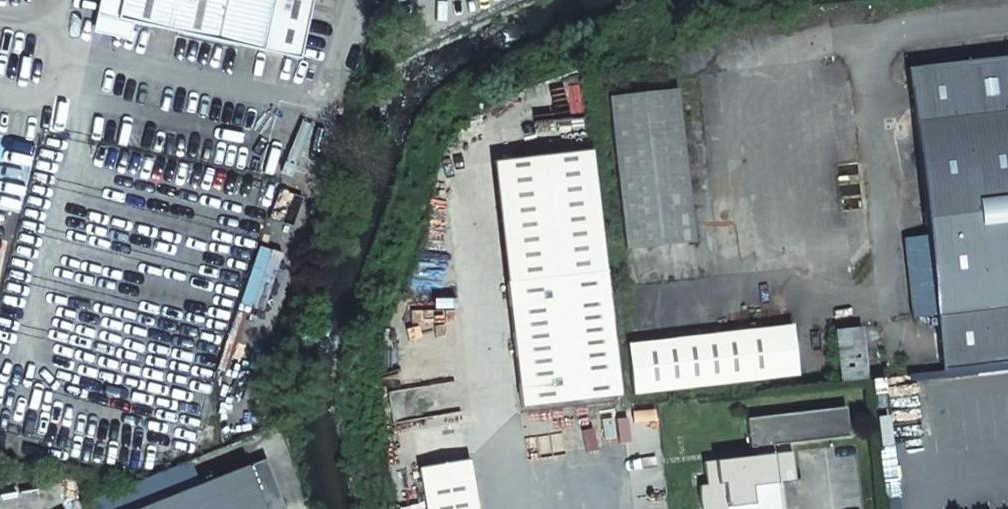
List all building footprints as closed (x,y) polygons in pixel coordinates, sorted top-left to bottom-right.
[(96,16),(117,21),(118,15),(108,13),(101,1),(99,0),(96,16)] [(117,21),(132,24),(298,61),(311,0),(99,0),(101,1),(108,13),(118,15),(117,21)] [(1007,363),(1007,58),(908,69),(917,152),(926,236),(904,238),(910,295),(913,317),(935,315),(942,371),(1007,363)] [(609,99),(627,251),(695,243),(678,91),(609,99)] [(507,284),(606,273),(591,153),(493,164),(507,284)] [(507,284),(520,409),(620,398),(606,273),(507,284)] [(631,395),(797,375),(790,325),(625,346),(631,395)] [(833,331),(839,382),(865,380),(860,328),(833,331)] [(845,408),(820,411),(824,440),(849,437),(845,408)] [(702,463),(704,476),(710,476),(710,485),(706,486),(699,487),(698,492),(698,499),(700,508),(784,508),(784,507),(781,507),(780,502),(783,502),(781,484),(793,483),(795,482),(791,453),(772,455),(771,446),(824,440),(820,411),(746,420),(750,449),(758,448),(759,456),(702,463)] [(423,508),(475,508),(466,458),(416,465),(423,508)] [(88,501),(91,508),(144,508),(202,486),(192,460),(88,501)] [(144,508),(286,508),(268,460),(202,486),(144,508)] [(793,483),(781,484),(783,502),(780,502),(781,507),(784,507),(784,508),(792,508),(796,508),(793,483)]
